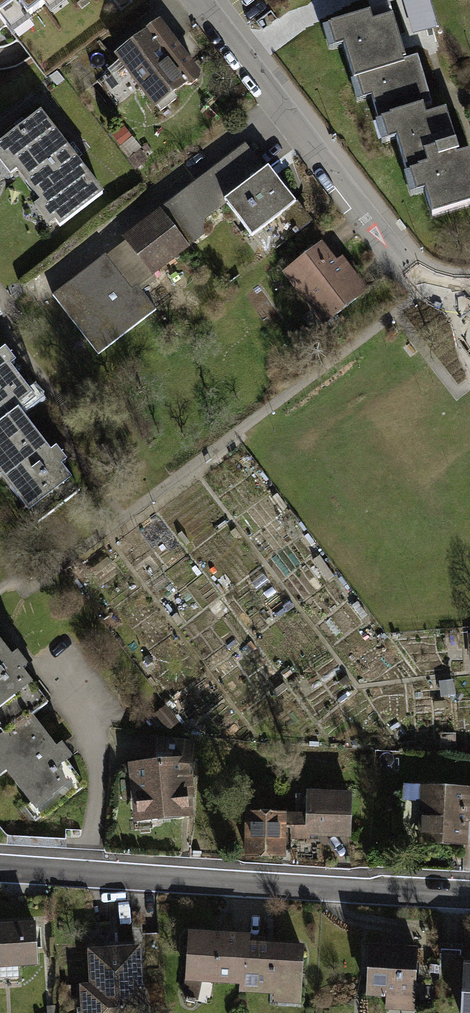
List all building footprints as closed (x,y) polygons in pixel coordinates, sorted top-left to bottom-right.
[(26,0),(0,0),(0,19),(26,0)] [(323,18),(331,43),(343,39),(360,98),(369,96),(375,117),(380,115),(387,137),(394,135),(410,191),(421,188),(429,212),(469,200),(469,150),(469,149),(458,152),(444,105),(433,108),(416,52),(404,55),(397,33),(391,12),(371,18),(368,5),(323,18)] [(158,17),(115,51),(156,104),(199,70),(158,17)] [(0,136),(0,147),(1,148),(0,149),(0,161),(9,173),(15,168),(39,199),(33,204),(48,224),(54,219),(60,227),(105,193),(39,106),(0,136)] [(266,165),(226,195),(251,229),(291,198),(266,165)] [(163,211),(63,290),(55,297),(100,354),(157,309),(141,288),(192,248),(163,211)] [(287,241),(314,225),(305,211),(278,227),(287,241)] [(325,242),(285,269),(323,325),(370,294),(345,256),(338,261),(325,242)] [(0,473),(25,507),(14,515),(27,532),(37,524),(55,511),(81,493),(60,465),(66,461),(61,453),(56,447),(48,452),(18,410),(33,399),(1,355),(8,350),(4,344),(0,339),(0,474),(0,473)] [(3,728),(0,730),(0,768),(6,764),(35,803),(70,777),(60,762),(72,753),(67,746),(61,738),(55,742),(32,711),(48,700),(22,665),(28,660),(23,653),(19,648),(12,652),(0,635),(0,724),(3,728)] [(195,742),(151,738),(145,762),(128,764),(135,821),(195,816),(189,773),(195,742)] [(422,782),(418,841),(464,844),(466,819),(469,819),(469,785),(422,782)] [(311,812),(289,811),(288,838),(311,838),(311,833),(351,835),(353,789),(311,788),(311,812)] [(288,838),(289,811),(248,810),(247,854),(288,855),(288,838)] [(0,926),(0,962),(37,961),(37,926),(0,926)] [(246,984),(250,939),(250,934),(190,929),(184,999),(200,1000),(202,980),(246,984)] [(306,944),(250,939),(246,984),(245,990),(277,993),(276,1001),(300,1003),(306,944)] [(417,945),(368,943),(366,998),(386,998),(386,1011),(415,1012),(417,945)] [(93,949),(88,949),(90,983),(81,983),(82,1012),(138,1012),(135,947),(93,949)]
